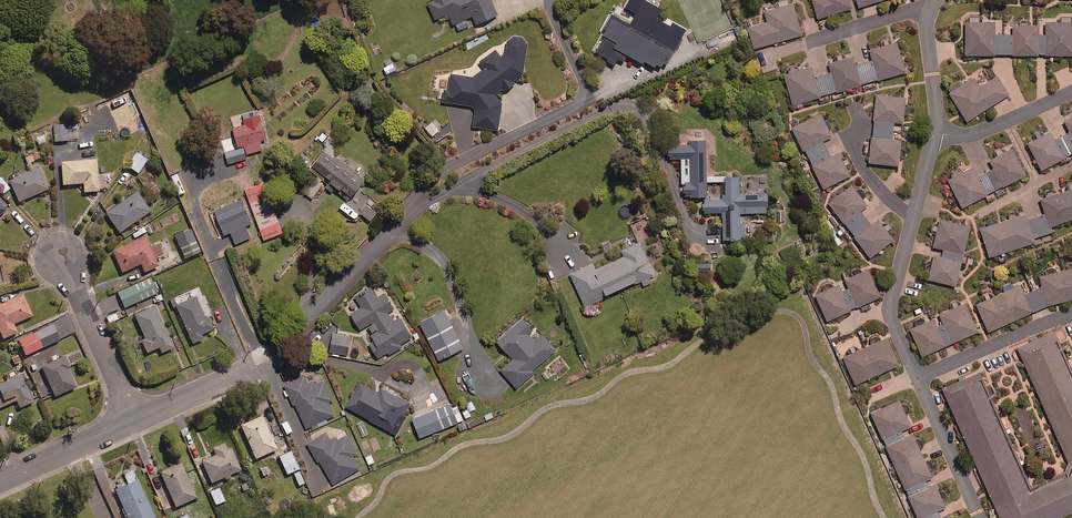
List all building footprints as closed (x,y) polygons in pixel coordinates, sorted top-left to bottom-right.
[(428,2),(435,19),(448,13),(453,24),(472,15),(476,24),(497,14),(491,0),(433,0),(428,2)] [(611,13),(603,29),(606,31),(595,51),(609,59),(607,62),(613,65),(617,57),(624,61),(628,54),(642,62),(643,60),(662,71),(685,29),(672,22),(670,25),(656,18),(661,9),(645,0),(629,0),(625,7),(636,14),(630,24),(611,13)] [(849,0),(812,0),(818,18),(851,8),(849,0)] [(801,34),(792,3),(765,11),(768,21),(749,27),(755,48),(801,34)] [(1038,25),(1029,25),(1029,19),(1020,19),(1020,25),(1013,25),(1013,34),(996,34),(996,22),(978,22),(978,16),(970,16),(970,22),(965,22),(965,55),(1071,54),(1071,22),(1071,15),(1062,15),(1062,22),(1047,23),(1047,34),(1038,34),(1038,25)] [(506,91),(515,83),(512,80),(524,72),(527,45),(522,37),(513,36),(507,40),(506,49),(501,56),(495,50),(481,60),(486,68),(472,77),(450,74),(448,90),(444,89),(442,102),(475,106),(472,126),(498,130),(501,104),(495,95),(502,88),(506,91)] [(793,104),(904,71),(896,41),(869,49),(873,60),(855,65),(852,56),(829,63),(832,72),(814,77),(811,66),(784,74),(793,104)] [(391,59),(385,61),(387,66),(384,67),(386,73),(395,70),(391,59)] [(979,87),(974,77),(963,84),(960,80),(947,89),(967,121),(1008,95),(997,76),(979,87)] [(894,122),(903,123),(905,97),(876,95),(873,137),(871,137),(869,163),(899,165),(901,140),(892,139),(894,122)] [(266,138),(258,112),(243,117),(245,124),(233,128),(238,146),(243,145),(246,154),(262,149),(260,140),(266,138)] [(822,141),(832,136),(821,114),(792,127),(802,150),(805,149),(813,166),(811,166),(822,189),(850,176),(839,152),(829,156),(822,141)] [(76,119),(67,119),(68,129),(76,129),(76,119)] [(1066,124),(1070,131),(1055,140),(1051,132),(1028,145),(1042,170),(1065,158),(1065,156),(1071,152),(1071,120),(1066,124)] [(438,130),(431,122),(425,128),(432,136),(438,130)] [(67,141),(66,124),(54,124),(55,142),(67,141)] [(707,181),(707,175),(707,140),(688,140),(688,146),(669,146),(670,159),(681,159),(681,196),(707,196),(707,182),(707,181)] [(964,209),(1026,174),(1011,147),(990,159),(995,167),(978,177),(973,168),(949,181),(964,209)] [(364,178),(325,149),(310,168),(326,181),(322,186),(331,193),(334,189),(348,200),(364,178)] [(39,159),(37,152),(23,157),(26,164),(39,159)] [(145,161),(136,155),(128,168),(137,173),(145,161)] [(97,191),(95,160),(60,162),(61,185),(82,184),(82,192),(97,191)] [(47,189),(37,168),(8,181),(18,202),(47,189)] [(725,175),(725,181),(725,199),(704,200),(704,212),(722,212),(723,239),(745,239),(744,223),(740,223),(740,212),(767,212),(766,193),(739,194),(739,175),(725,175)] [(0,177),(0,192),(2,194),(9,188),(0,177)] [(158,192),(152,182),(145,185),(151,196),(158,192)] [(283,232),(264,182),(249,188),(248,185),(244,187),(264,239),(283,232)] [(860,211),(867,205),(852,186),(829,204),(855,236),(854,237),(870,257),(893,239),(878,220),(871,225),(860,211)] [(382,207),(360,188),(341,211),(356,223),(363,214),(371,221),(382,207)] [(1071,219),(1071,188),(1041,199),(1046,214),(1026,220),(1024,215),(981,229),(990,257),(1035,242),(1033,238),(1052,232),(1050,226),(1071,219)] [(150,211),(136,191),(105,213),(118,233),(150,211)] [(956,286),(970,226),(939,219),(938,224),(935,224),(933,233),(936,234),(933,247),(943,249),(942,254),(935,252),(928,279),(956,286)] [(763,224),(750,224),(751,237),(763,237),(763,224)] [(255,232),(253,225),(234,232),(237,239),(255,232)] [(199,252),(190,230),(175,236),(184,259),(199,252)] [(157,267),(145,237),(111,251),(120,273),(140,264),(143,272),(157,267)] [(655,275),(640,242),(624,249),(627,256),(596,270),(593,263),(570,274),(585,306),(606,297),(605,294),(640,279),(643,285),(651,282),(649,278),(655,275)] [(710,262),(696,263),(696,271),(711,270),(710,262)] [(1040,274),(1042,284),(1022,293),(1018,285),(975,304),(988,332),(1050,304),(1071,299),(1071,266),(1040,274)] [(827,320),(881,296),(868,269),(844,279),(847,287),(839,290),(837,285),(815,294),(827,320)] [(123,308),(158,293),(154,283),(152,284),(150,278),(116,293),(123,308)] [(160,287),(165,297),(170,295),(172,298),(179,295),(175,288),(177,287),(174,281),(160,287)] [(378,297),(370,286),(354,296),(361,307),(350,314),(360,329),(366,325),(372,333),(367,337),(380,357),(387,352),(389,355),(402,347),(400,344),(412,336),(399,317),(393,321),(387,313),(394,308),(384,293),(378,297)] [(21,295),(0,305),(0,334),(2,338),(16,333),(12,324),(30,316),(21,295)] [(203,318),(193,297),(174,306),(192,344),(202,339),(200,335),(214,329),(208,316),(203,318)] [(978,331),(965,303),(935,316),(935,317),(910,329),(922,356),(978,331)] [(142,342),(134,346),(138,354),(146,350),(147,352),(158,348),(160,353),(172,348),(153,306),(133,315),(142,335),(140,336),(142,342)] [(463,348),(444,309),(419,321),(438,360),(463,348)] [(70,315),(55,321),(58,326),(72,321),(70,315)] [(532,329),(522,318),(496,341),(513,359),(500,370),(517,388),(533,372),(532,371),(556,349),(542,334),(534,341),(528,334),(532,329)] [(58,340),(51,324),(17,339),(25,355),(58,340)] [(337,331),(340,328),(336,324),(320,339),(333,353),(349,338),(344,332),(341,335),(337,331)] [(1052,335),(1012,353),(1064,468),(1022,487),(973,376),(940,391),(997,517),(1064,517),(1071,514),(1071,379),(1052,335)] [(899,365),(887,338),(843,356),(855,384),(899,365)] [(68,367),(58,346),(26,360),(45,401),(75,387),(66,368),(68,367)] [(80,348),(65,355),(70,366),(85,359),(80,348)] [(559,355),(545,368),(547,371),(544,374),(549,380),(553,376),(557,380),(571,367),(559,355)] [(20,375),(0,384),(0,407),(15,400),(18,408),(32,402),(20,375)] [(296,405),(306,429),(335,416),(329,402),(333,400),(323,377),(307,384),(304,376),(284,384),(293,406),(296,405)] [(377,393),(359,383),(346,406),(396,435),(405,418),(402,416),(410,403),(397,396),(399,393),(383,383),(377,393)] [(452,408),(448,400),(428,408),(430,411),(412,419),(419,437),(463,420),(458,406),(452,408)] [(887,436),(890,445),(887,446),(919,517),(951,517),(948,512),(941,516),(939,510),(946,507),(936,484),(929,487),(926,481),(933,478),(914,433),(905,437),(903,431),(911,428),(899,401),(873,413),(883,438),(887,436)] [(276,450),(261,416),(239,425),(254,459),(276,450)] [(330,440),(325,432),(307,443),(318,462),(320,461),(333,483),(359,468),(352,455),(356,452),(346,435),(338,440),(336,436),(330,440)] [(210,483),(222,478),(224,480),(230,477),(229,475),(239,471),(230,449),(226,451),(223,443),(211,449),(213,455),(200,460),(210,483)] [(298,469),(290,452),(278,457),(286,475),(298,469)] [(195,498),(180,463),(159,473),(174,507),(195,498)] [(133,472),(125,475),(128,483),(114,490),(127,517),(153,517),(133,472)] [(224,501),(218,488),(209,492),(215,505),(224,501)]
